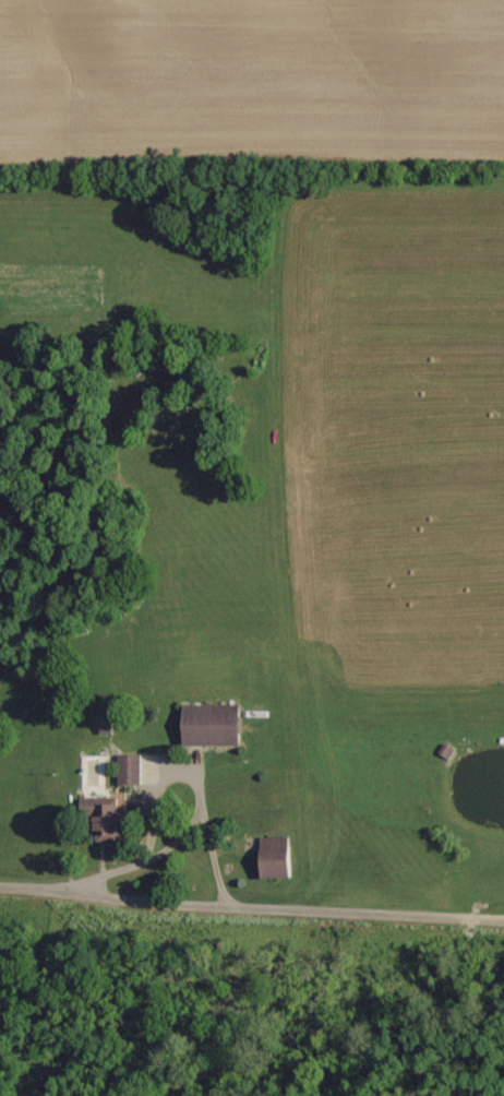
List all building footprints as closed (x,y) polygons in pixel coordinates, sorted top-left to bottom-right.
[(247,748),(248,707),(188,706),(188,747),(247,748)] [(145,786),(144,756),(122,756),(123,787),(145,786)] [(120,827),(132,827),(132,815),(126,815),(126,805),(101,806),(102,843),(121,842),(120,827)] [(295,879),(294,838),(264,838),(265,880),(295,879)]
